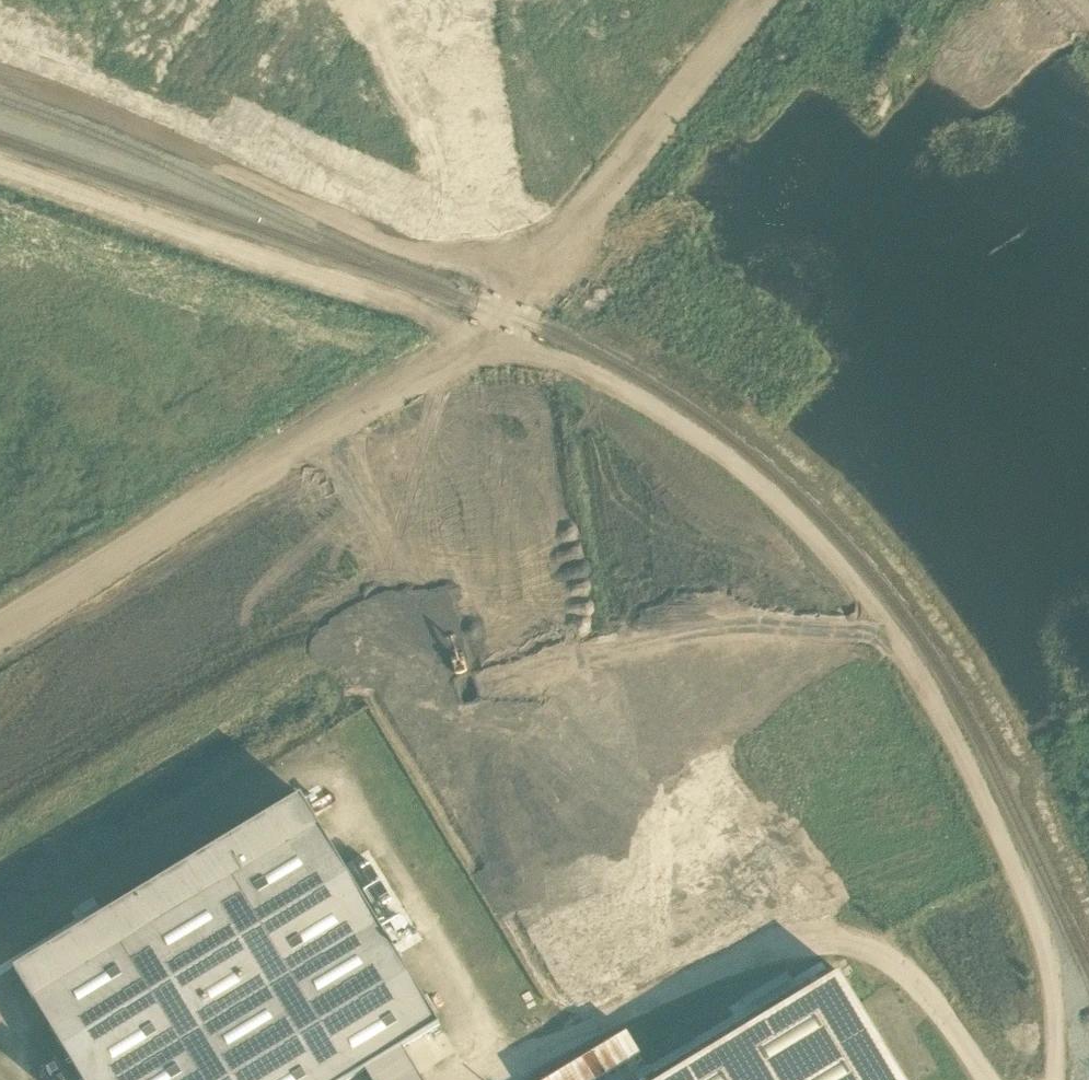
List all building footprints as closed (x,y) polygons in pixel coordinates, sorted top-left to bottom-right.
[(16,968),(83,1079),(351,1079),(367,1070),(404,1048),(441,1026),(303,796),(16,968)] [(660,1079),(904,1079),(838,972),(660,1079)] [(618,1066),(604,1041),(535,1079),(594,1079),(618,1066)]
